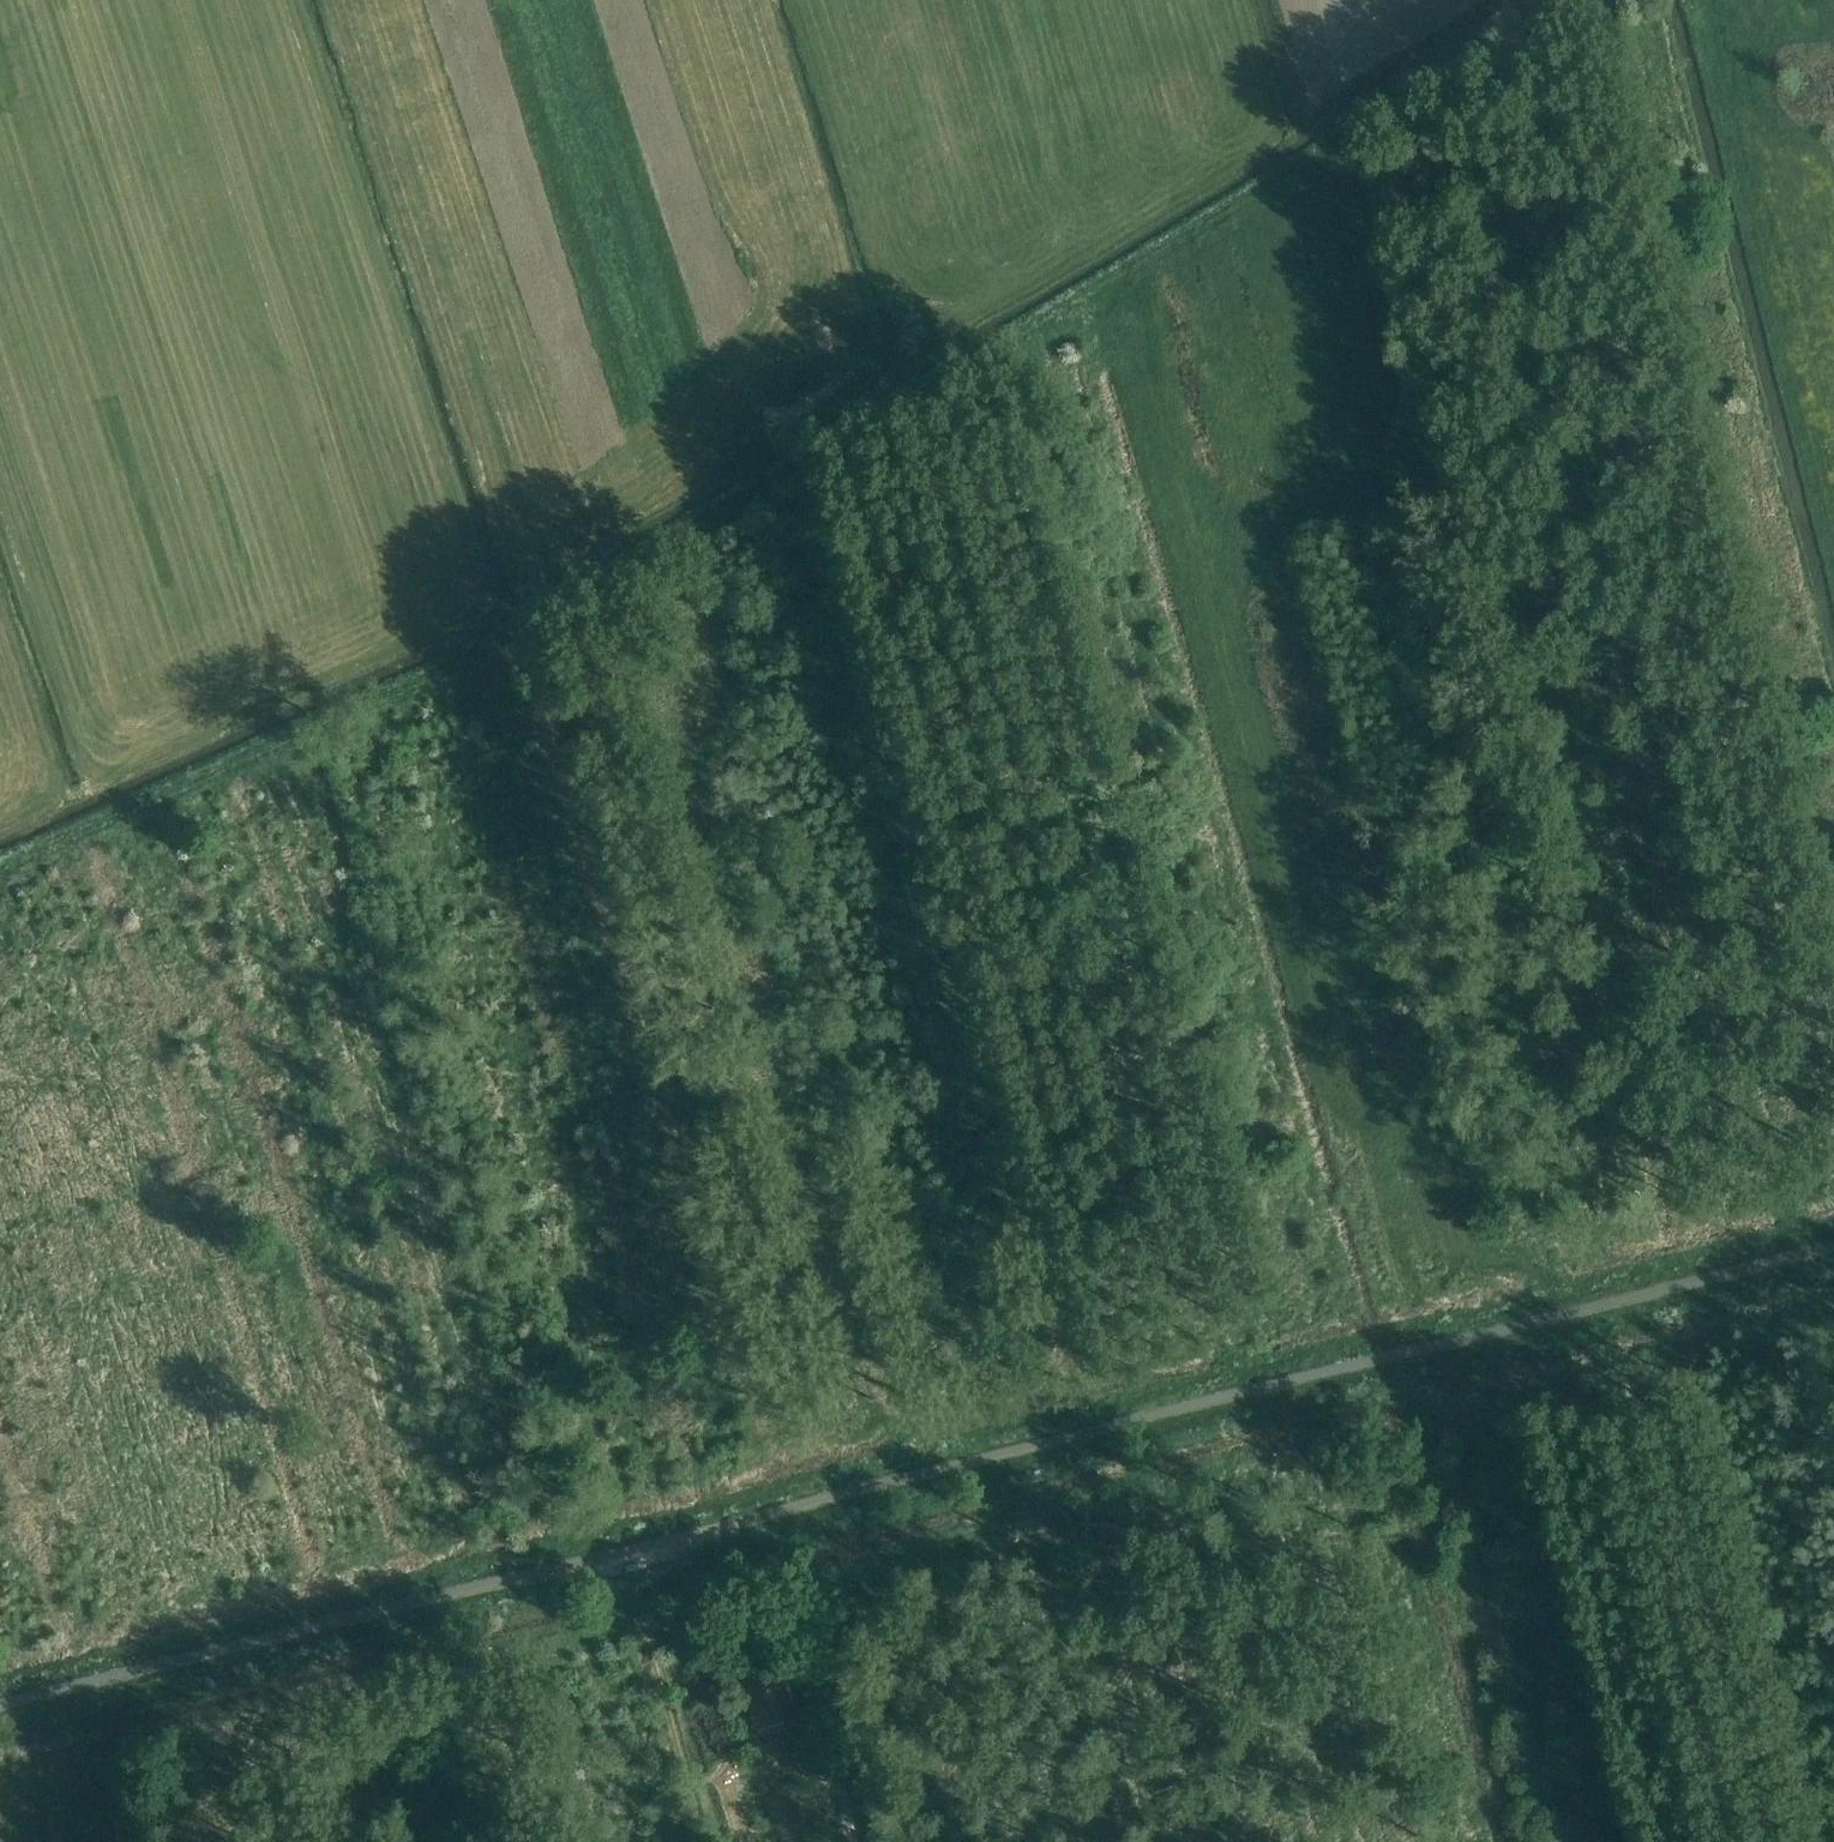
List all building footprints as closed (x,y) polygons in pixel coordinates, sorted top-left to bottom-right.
[(739,1674),(756,1734),(797,1722),(781,1663),(739,1674)]
